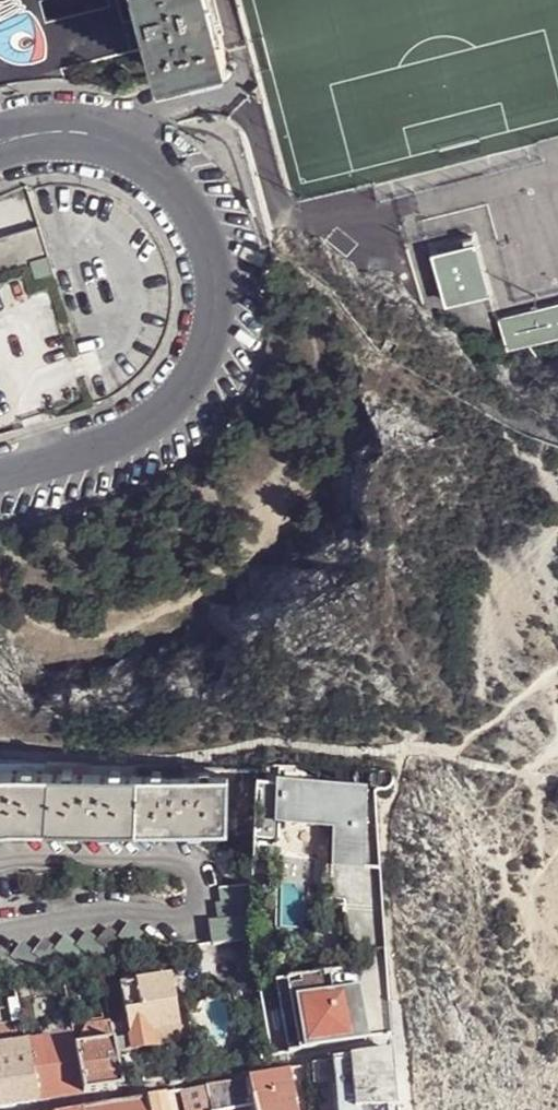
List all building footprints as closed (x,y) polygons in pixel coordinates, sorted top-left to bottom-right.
[(155,44),(146,10),(145,10),(145,12),(127,16),(123,0),(108,0),(109,0),(48,16),(45,0),(0,0),(0,86),(155,44)] [(48,16),(109,0),(108,0),(45,0),(48,16)] [(127,16),(145,12),(145,10),(146,10),(144,0),(123,0),(127,16)] [(227,50),(214,0),(144,0),(146,10),(155,44),(162,67),(227,50)] [(25,204),(0,204),(0,216),(25,216),(25,204)] [(32,263),(50,258),(41,226),(0,238),(0,273),(32,263)] [(478,242),(432,255),(446,308),(493,296),(478,242)] [(56,276),(50,258),(32,263),(38,282),(56,276)] [(499,321),(508,356),(557,343),(557,306),(499,321)] [(37,771),(19,770),(5,771),(0,772),(0,826),(8,824),(26,824),(54,825),(67,826),(226,831),(227,777),(37,771)] [(368,790),(255,790),(253,861),(279,861),(280,830),(336,832),(336,873),(355,873),(368,873),(368,790)] [(355,873),(336,873),(335,905),(354,905),(355,873)] [(253,885),(221,886),(222,901),(217,902),(219,918),(211,921),(213,941),(248,939),(251,939),(253,885)] [(140,954),(120,938),(108,929),(98,942),(86,933),(76,946),(65,937),(54,950),(42,942),(32,954),(20,946),(10,959),(0,951),(0,981),(140,954)] [(170,976),(165,951),(157,953),(162,978),(170,976)] [(359,968),(276,983),(289,1054),(372,1039),(359,968)] [(119,986),(130,1035),(151,1031),(179,1025),(170,976),(162,978),(119,986)] [(151,1031),(153,1047),(182,1040),(179,1025),(151,1031)] [(112,1041),(109,1026),(87,1031),(89,1046),(112,1041)] [(151,1031),(130,1035),(130,1039),(133,1051),(153,1047),(151,1031)] [(30,1057),(36,1085),(39,1101),(46,1100),(84,1093),(76,1048),(74,1035),(28,1044),(30,1057)] [(84,1093),(122,1085),(121,1079),(113,1043),(112,1041),(89,1046),(76,1048),(84,1093)] [(28,1044),(4,1047),(0,1048),(0,1062),(30,1057),(28,1044)] [(395,1050),(334,1063),(337,1083),(339,1109),(400,1109),(397,1078),(395,1050)] [(39,1101),(36,1085),(30,1057),(0,1062),(0,1107),(0,1109),(39,1101)] [(334,1060),(313,1065),(315,1084),(337,1083),(334,1063),(334,1060)] [(269,1075),(248,1080),(250,1099),(272,1095),(271,1089),(292,1085),(289,1070),(269,1073),(269,1075)] [(250,1105),(250,1099),(248,1080),(248,1078),(207,1086),(212,1109),(227,1109),(250,1105)] [(294,1102),(296,1102),(292,1085),(271,1089),(272,1095),(250,1099),(250,1105),(252,1109),(297,1109),(294,1102)] [(183,1090),(188,1109),(212,1109),(207,1086),(183,1090)] [(176,1092),(181,1109),(188,1109),(183,1090),(176,1092)] [(168,1093),(148,1098),(150,1109),(171,1109),(168,1093)] [(148,1098),(84,1109),(150,1109),(148,1098)]
